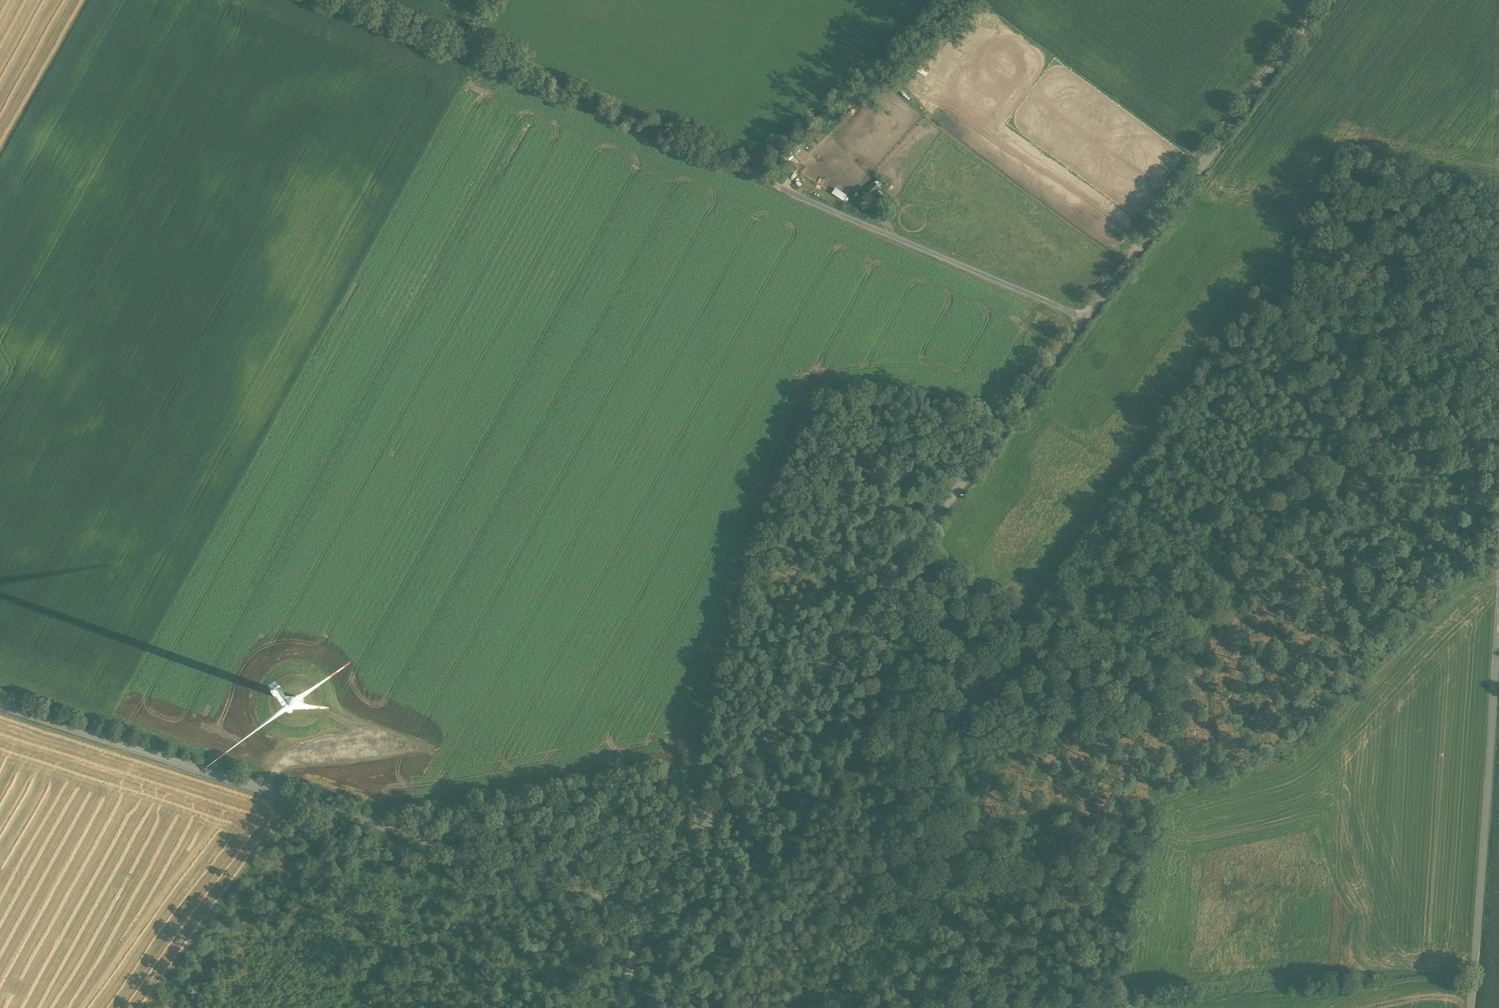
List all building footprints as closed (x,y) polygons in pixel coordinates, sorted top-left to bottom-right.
[(788,149),(794,155),(804,145),(798,139),(788,149)] [(873,183),(866,190),(872,196),(879,189),(873,183)]
